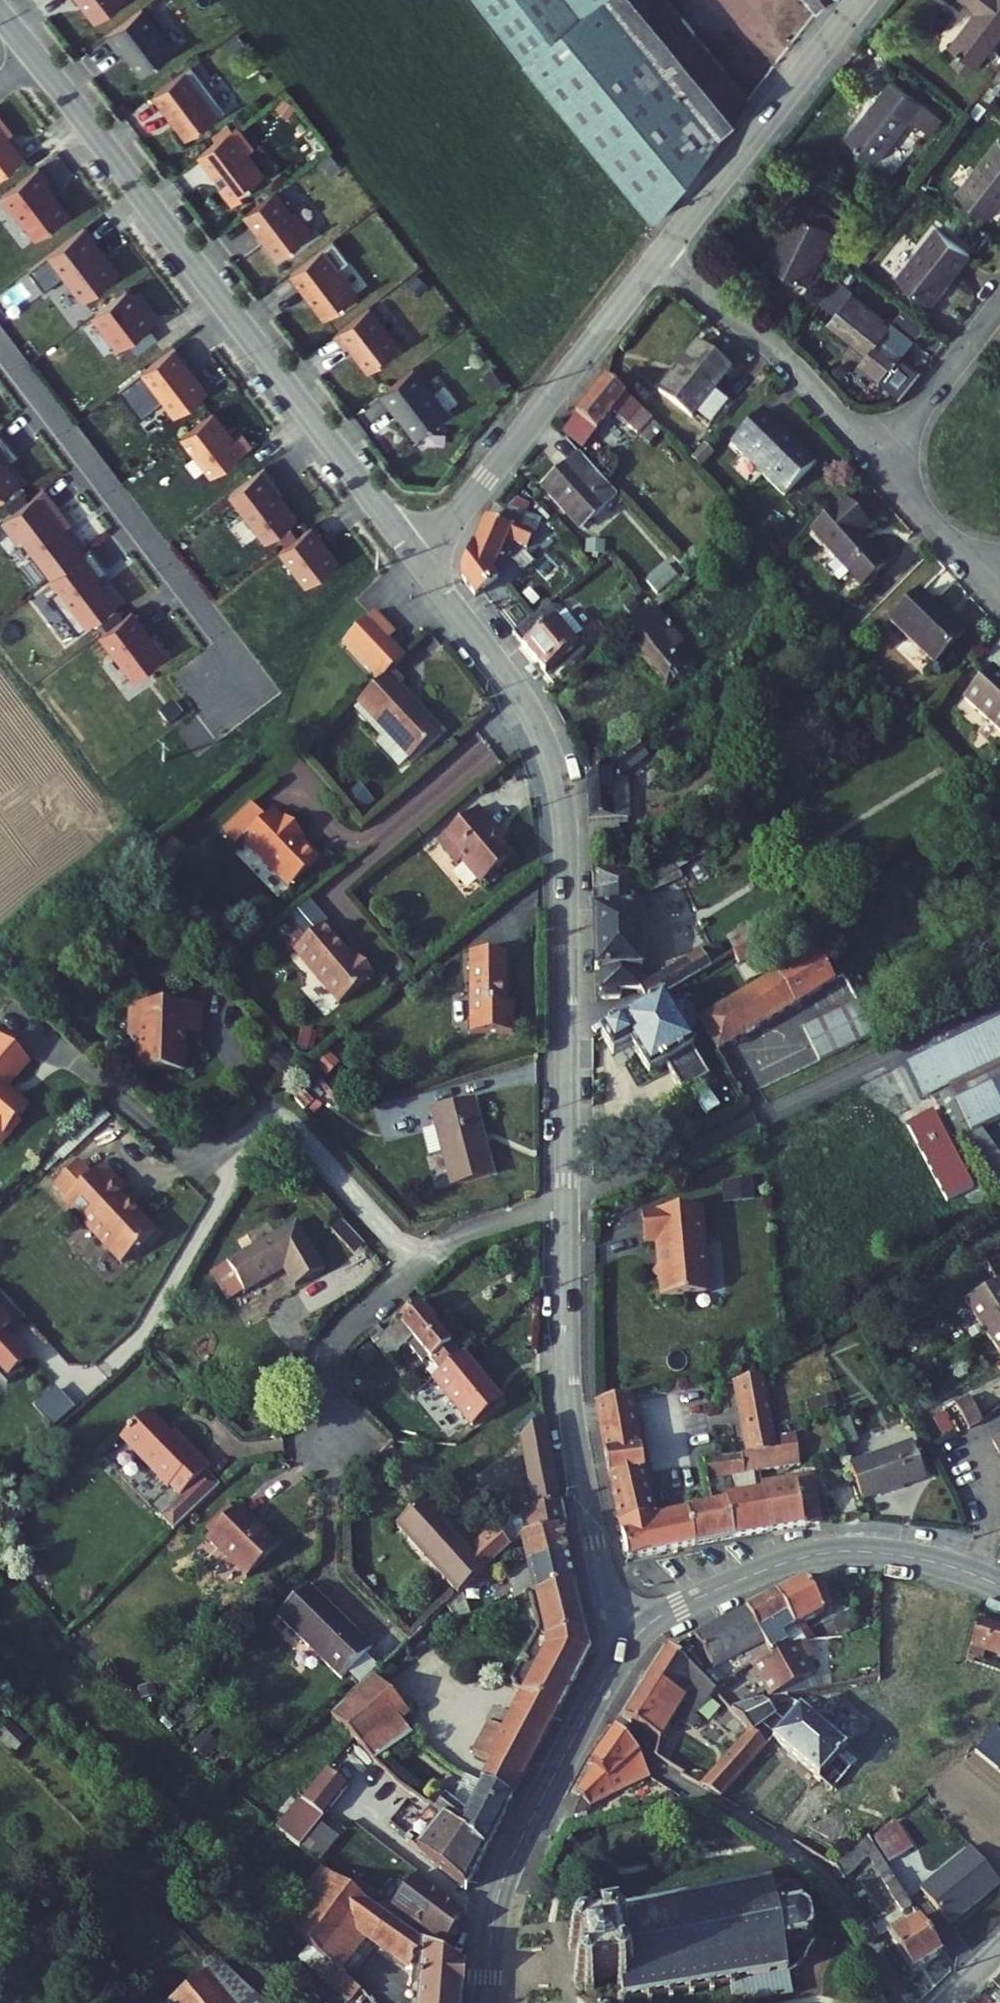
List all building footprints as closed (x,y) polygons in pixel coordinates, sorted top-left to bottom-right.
[(84,10),(82,11),(103,38),(134,13),(124,0),(76,0),(84,10)] [(524,55),(590,0),(481,0),(524,55)] [(689,0),(590,0),(524,55),(658,228),(760,90),(689,0)] [(976,36),(995,51),(998,54),(999,51),(999,0),(969,0),(965,6),(986,24),(976,36)] [(181,65),(148,24),(113,52),(126,68),(129,65),(150,90),(181,65)] [(954,60),(945,73),(960,86),(971,71),(977,76),(995,51),(976,36),(968,30),(949,56),(954,60)] [(231,124),(197,81),(159,110),(194,154),(231,124)] [(878,82),(852,117),(885,141),(911,107),(878,82)] [(852,117),(845,126),(878,150),(885,141),(852,117)] [(27,165),(11,143),(15,140),(0,121),(0,185),(27,165)] [(259,162),(242,141),(204,170),(227,200),(227,203),(239,219),(257,205),(254,201),(270,189),(253,167),(259,162)] [(970,198),(999,223),(999,162),(970,198)] [(20,213),(43,244),(73,221),(49,189),(52,187),(43,175),(6,203),(16,216),(20,213)] [(298,226),(282,205),(250,229),(284,273),(319,246),(301,223),(298,226)] [(795,219),(786,239),(819,268),(841,223),(812,211),(806,224),(795,219)] [(941,234),(901,282),(935,310),(974,259),(941,234)] [(786,239),(771,271),(809,288),(819,268),(786,239)] [(355,275),(339,256),(297,289),(331,333),(363,309),(343,284),(355,275)] [(103,319),(128,353),(158,331),(133,297),(103,319)] [(855,300),(828,330),(866,361),(860,371),(879,386),(893,369),(900,374),(921,347),(896,326),(891,331),(855,300)] [(407,362),(376,322),(341,349),(352,363),(355,361),(375,386),(407,362)] [(707,353),(661,402),(690,429),(736,380),(707,353)] [(151,379),(185,424),(216,401),(193,371),(195,369),(185,354),(151,379)] [(455,428),(420,383),(387,409),(398,423),(400,422),(423,452),(455,428)] [(609,401),(568,450),(593,468),(618,438),(640,456),(655,437),(609,401)] [(192,444),(222,484),(261,455),(250,441),(242,447),(223,421),(192,444)] [(764,424),(730,463),(788,515),(823,477),(798,453),(794,458),(774,441),(778,436),(764,424)] [(0,448),(0,512),(24,494),(10,475),(18,469),(10,458),(13,456),(4,444),(0,448)] [(578,469),(552,492),(591,533),(616,510),(578,469)] [(34,552),(62,590),(93,567),(74,541),(79,537),(52,501),(10,532),(28,557),(34,552)] [(854,511),(819,543),(869,598),(895,574),(880,557),(875,561),(864,551),(880,537),(854,511)] [(466,578),(462,592),(475,617),(494,602),(491,595),(499,583),(492,579),(501,564),(525,577),(539,548),(511,533),(505,545),(489,537),(466,578)] [(295,559),(321,594),(351,572),(325,537),(295,559)] [(675,559),(633,585),(643,602),(685,575),(675,559)] [(61,607),(90,645),(129,616),(109,588),(117,582),(101,561),(93,567),(62,590),(70,601),(61,607)] [(926,604),(901,638),(948,673),(972,637),(926,604)] [(648,620),(621,642),(674,700),(700,679),(648,620)] [(143,624),(113,647),(145,690),(181,663),(168,646),(163,650),(143,624)] [(542,625),(505,658),(536,696),(574,664),(542,625)] [(392,630),(358,659),(395,702),(409,689),(423,676),(400,651),(407,646),(392,630)] [(977,710),(999,732),(999,683),(977,710)] [(421,702),(409,689),(395,702),(374,722),(426,778),(457,750),(417,706),(421,702)] [(643,749),(587,792),(591,834),(617,830),(614,798),(655,768),(643,749)] [(261,824),(231,851),(243,865),(250,859),(295,909),(325,881),(307,861),(302,856),(307,851),(295,839),(291,841),(282,831),(274,838),(261,824)] [(500,847),(480,825),(441,861),(462,883),(466,880),(486,901),(517,874),(496,851),(500,847)] [(307,851),(302,856),(307,861),(312,856),(307,851)] [(648,881),(596,885),(598,931),(650,900),(648,881)] [(365,980),(334,946),(304,973),(351,1025),(385,994),(369,976),(365,980)] [(703,1016),(710,1029),(718,1045),(822,984),(806,957),(703,1016)] [(502,968),(470,968),(470,1048),(513,1048),(513,1028),(503,1028),(502,968)] [(688,1044),(658,994),(590,1036),(602,1057),(621,1046),(639,1076),(654,1066),(669,1090),(695,1074),(688,1062),(718,1045),(710,1029),(688,1044)] [(852,1000),(801,1030),(819,1062),(871,1031),(852,1000)] [(898,1063),(914,1091),(999,1054),(999,1016),(898,1063)] [(216,1023),(147,1018),(145,1052),(154,1053),(152,1086),(197,1088),(199,1050),(214,1050),(216,1023)] [(44,1079),(20,1058),(17,1062),(10,1056),(0,1068),(0,1147),(1,1147),(1,1154),(12,1163),(33,1140),(31,1138),(39,1129),(31,1122),(22,1123),(21,1113),(17,1109),(17,1100),(25,1100),(44,1079)] [(991,1075),(999,1094),(999,1071),(991,1075)] [(308,1084),(317,1094),(325,1087),(316,1077),(308,1084)] [(946,1201),(976,1186),(936,1107),(906,1122),(946,1201)] [(459,1173),(469,1208),(508,1198),(488,1123),(449,1133),(453,1147),(440,1151),(446,1176),(459,1173)] [(117,1124),(87,1151),(94,1158),(124,1132),(117,1124)] [(106,1190),(92,1175),(68,1197),(81,1212),(106,1190)] [(137,1206),(116,1182),(106,1190),(81,1212),(76,1217),(133,1280),(166,1250),(132,1211),(137,1206)] [(713,1226),(658,1234),(662,1263),(675,1261),(677,1276),(679,1276),(681,1286),(676,1287),(671,1294),(677,1298),(680,1298),(683,1318),(725,1312),(721,1278),(725,1273),(723,1261),(718,1257),(713,1226)] [(237,1275),(254,1304),(293,1281),(305,1300),(336,1283),(309,1234),(237,1275)] [(12,1340),(8,1336),(27,1319),(5,1294),(0,1298),(0,1367),(2,1370),(0,1372),(0,1375),(12,1389),(27,1375),(24,1371),(33,1363),(12,1340)] [(419,1339),(454,1381),(474,1364),(427,1307),(396,1337),(392,1341),(403,1353),(419,1339)] [(983,1319),(999,1340),(999,1310),(983,1319)] [(12,1340),(31,1323),(27,1319),(8,1336),(12,1340)] [(388,1328),(378,1338),(386,1346),(392,1341),(396,1337),(388,1328)] [(449,1385),(488,1433),(516,1409),(477,1361),(474,1364),(454,1381),(449,1385)] [(786,1389),(755,1394),(764,1475),(791,1471),(794,1471),(786,1389)] [(963,1429),(982,1416),(968,1396),(949,1409),(963,1429)] [(638,1397),(598,1402),(599,1423),(640,1417),(638,1397)] [(186,1488),(198,1499),(228,1469),(188,1433),(185,1437),(161,1414),(133,1442),(183,1491),(186,1488)] [(521,1483),(524,1500),(563,1493),(551,1415),(546,1414),(523,1439),(531,1482),(521,1483)] [(640,1417),(599,1423),(612,1478),(627,1561),(697,1545),(692,1520),(658,1515),(645,1460),(640,1417)] [(970,1433),(956,1440),(973,1468),(985,1461),(970,1433)] [(794,1489),(791,1471),(764,1475),(766,1493),(794,1489)] [(934,1471),(886,1493),(900,1526),(949,1504),(934,1471)] [(800,1503),(798,1502),(813,1523),(824,1523),(823,1517),(821,1506),(819,1492),(814,1473),(795,1474),(797,1483),(800,1503)] [(723,1499),(766,1493),(764,1475),(721,1481),(723,1499)] [(529,1528),(556,1524),(562,1523),(567,1522),(563,1493),(524,1500),(529,1528)] [(886,1493),(875,1497),(890,1530),(900,1526),(886,1493)] [(798,1502),(731,1514),(735,1536),(813,1523),(798,1502)] [(431,1504),(406,1530),(474,1595),(526,1550),(507,1531),(483,1553),(431,1504)] [(221,1538),(259,1582),(291,1556),(253,1512),(221,1538)] [(714,1517),(692,1520),(697,1545),(735,1536),(731,1514),(714,1517)] [(526,1550),(529,1571),(569,1553),(562,1523),(556,1524),(526,1550)] [(518,1607),(535,1599),(575,1580),(569,1553),(529,1571),(511,1579),(518,1607)] [(495,1686),(535,1660),(585,1627),(575,1580),(535,1599),(542,1629),(481,1670),(492,1688),(495,1686)] [(819,1590),(793,1604),(812,1639),(844,1624),(842,1618),(851,1614),(840,1591),(819,1590)] [(287,1623),(349,1689),(379,1660),(318,1595),(287,1623)] [(793,1604),(762,1620),(789,1668),(796,1664),(803,1660),(796,1648),(812,1639),(793,1604)] [(968,1650),(982,1654),(985,1645),(999,1649),(999,1624),(979,1617),(968,1650)] [(373,1618),(359,1630),(373,1647),(388,1634),(373,1618)] [(761,1684),(769,1679),(789,1668),(762,1620),(714,1647),(732,1678),(752,1667),(761,1684)] [(539,1676),(530,1693),(562,1709),(590,1650),(585,1627),(535,1660),(539,1676)] [(339,1720),(371,1756),(463,1677),(431,1641),(339,1720)] [(796,1664),(806,1681),(817,1675),(807,1658),(803,1660),(796,1664)] [(717,1722),(733,1706),(687,1661),(661,1700),(681,1714),(685,1707),(699,1716),(704,1709),(717,1722)] [(769,1679),(790,1714),(801,1707),(816,1698),(806,1681),(796,1664),(789,1668),(769,1679)] [(480,1780),(489,1785),(518,1798),(562,1709),(530,1693),(517,1718),(501,1712),(476,1757),(488,1763),(480,1780)] [(680,1749),(692,1727),(698,1717),(699,1716),(685,1707),(681,1714),(661,1700),(643,1726),(680,1749)] [(790,1751),(856,1803),(898,1749),(899,1740),(862,1757),(801,1707),(790,1714),(749,1722),(752,1726),(767,1741),(785,1759),(790,1751)] [(711,1727),(717,1722),(704,1709),(699,1716),(698,1717),(711,1727)] [(716,1731),(711,1727),(698,1717),(692,1727),(710,1741),(716,1731)] [(999,1769),(999,1729),(994,1724),(975,1750),(999,1769)] [(759,1750),(767,1741),(752,1726),(746,1736),(759,1750)] [(659,1760),(635,1737),(606,1769),(610,1773),(591,1801),(594,1803),(582,1832),(626,1822),(621,1803),(669,1787),(659,1760)] [(771,1775),(785,1759),(767,1741),(759,1750),(753,1758),(771,1775)] [(719,1800),(741,1813),(771,1775),(753,1758),(719,1800)] [(311,1851),(362,1786),(342,1770),(291,1836),(311,1851)] [(465,1773),(438,1810),(492,1851),(518,1798),(489,1785),(470,1817),(456,1805),(475,1778),(465,1773)] [(492,1851),(438,1810),(416,1838),(414,1842),(474,1889),(492,1851)] [(872,1836),(886,1862),(913,1847),(899,1821),(872,1836)] [(416,1838),(406,1831),(404,1834),(414,1842),(416,1838)] [(878,1874),(852,1893),(859,1901),(883,1882),(896,1899),(907,1891),(879,1854),(869,1862),(878,1874)] [(971,1937),(999,1910),(999,1867),(990,1856),(939,1901),(971,1937)] [(409,1901),(371,1873),(362,1886),(400,1914),(405,1908),(457,1946),(482,1914),(429,1874),(432,1871),(415,1858),(405,1869),(422,1882),(409,1901)] [(869,1862),(843,1882),(852,1893),(878,1874),(869,1862)] [(331,1865),(290,1921),(307,1936),(349,1877),(331,1865)] [(768,1876),(771,1901),(799,1898),(809,1897),(806,1878),(793,1873),(768,1876)] [(562,1922),(568,1981),(612,1977),(615,2001),(718,1983),(720,1989),(726,1988),(729,2002),(745,2002),(785,1993),(778,1941),(802,1939),(813,1927),(810,1905),(799,1898),(771,1901),(768,1876),(604,1896),(606,1916),(562,1922)] [(433,2002),(472,2002),(476,1967),(400,1914),(362,1886),(349,1877),(307,1936),(336,1961),(365,1921),(380,1931),(437,1971),(433,2002)] [(896,1899),(911,1920),(923,1911),(907,1891),(896,1899)] [(365,1921),(336,1961),(349,1973),(357,1963),(380,1931),(365,1921)] [(903,1944),(929,1978),(957,1957),(934,1926),(912,1944),(908,1939),(903,1944)] [(161,1993),(171,2002),(278,2002),(227,1953),(198,1982),(185,1969),(161,1993)] [(341,1984),(363,2002),(384,2002),(393,1993),(357,1963),(349,1973),(341,1984)]
